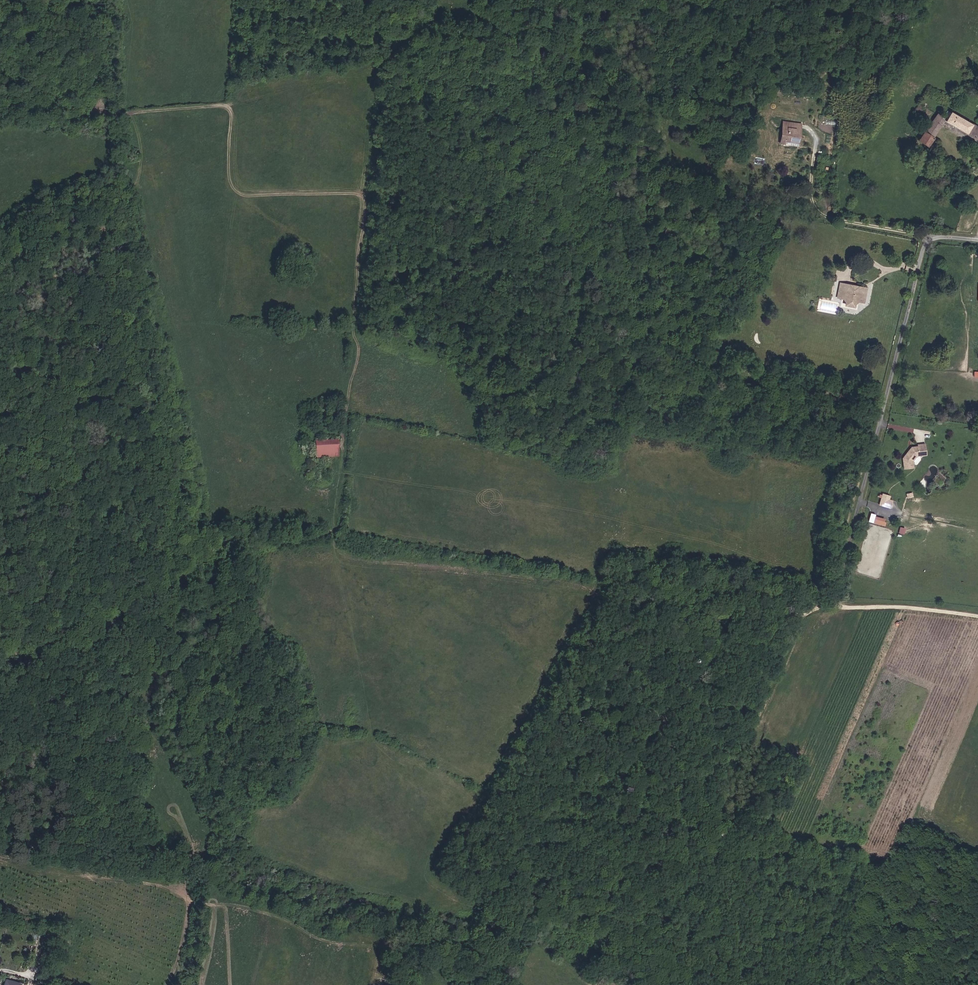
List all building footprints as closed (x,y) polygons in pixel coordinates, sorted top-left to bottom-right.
[(953,110),(947,119),(977,138),(977,126),(953,110)] [(939,111),(920,138),(928,143),(947,117),(939,111)] [(784,122),(784,127),(798,129),(797,133),(802,133),(803,125),(784,122)] [(800,144),(802,133),(797,133),(798,129),(784,127),(782,137),(787,138),(786,142),(800,144)] [(866,302),(869,289),(859,288),(858,291),(850,290),(850,292),(844,291),(845,285),(840,284),(839,292),(844,293),(843,298),(848,299),(847,304),(849,306),(854,306),(856,303),(857,300),(866,302)] [(337,440),(315,441),(315,457),(337,457),(337,440)] [(926,444),(918,445),(918,446),(912,447),(912,448),(912,449),(912,450),(911,451),(910,450),(904,458),(905,469),(914,468),(913,461),(917,456),(927,455),(926,444)] [(878,504),(886,506),(887,502),(891,504),(892,500),(888,499),(889,495),(885,494),(883,502),(879,500),(878,504)]
